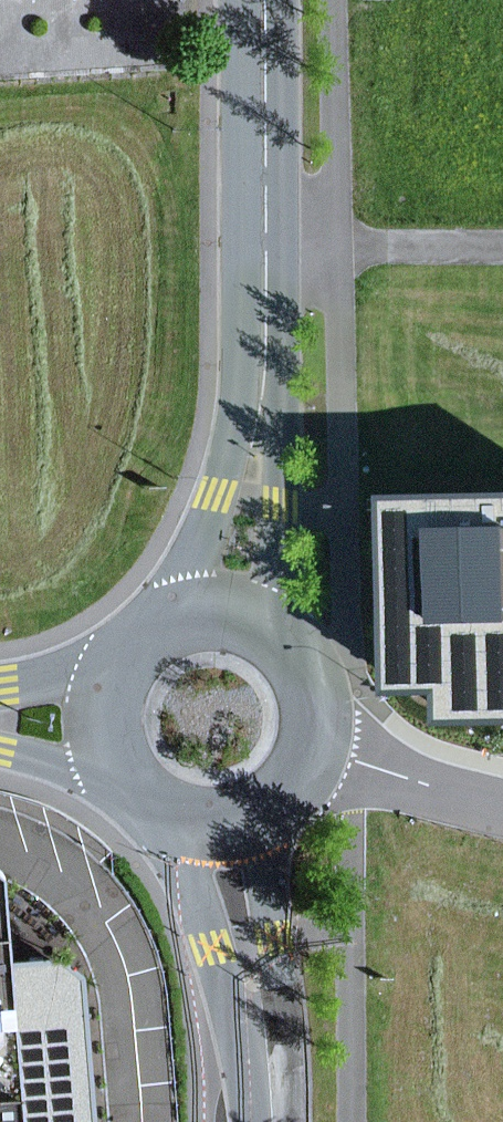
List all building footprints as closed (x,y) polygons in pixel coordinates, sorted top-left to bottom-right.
[(434,690),(434,722),(502,723),(502,495),(374,498),(382,689),(434,690)] [(83,950),(5,957),(0,900),(0,1121),(98,1121),(83,950)]
